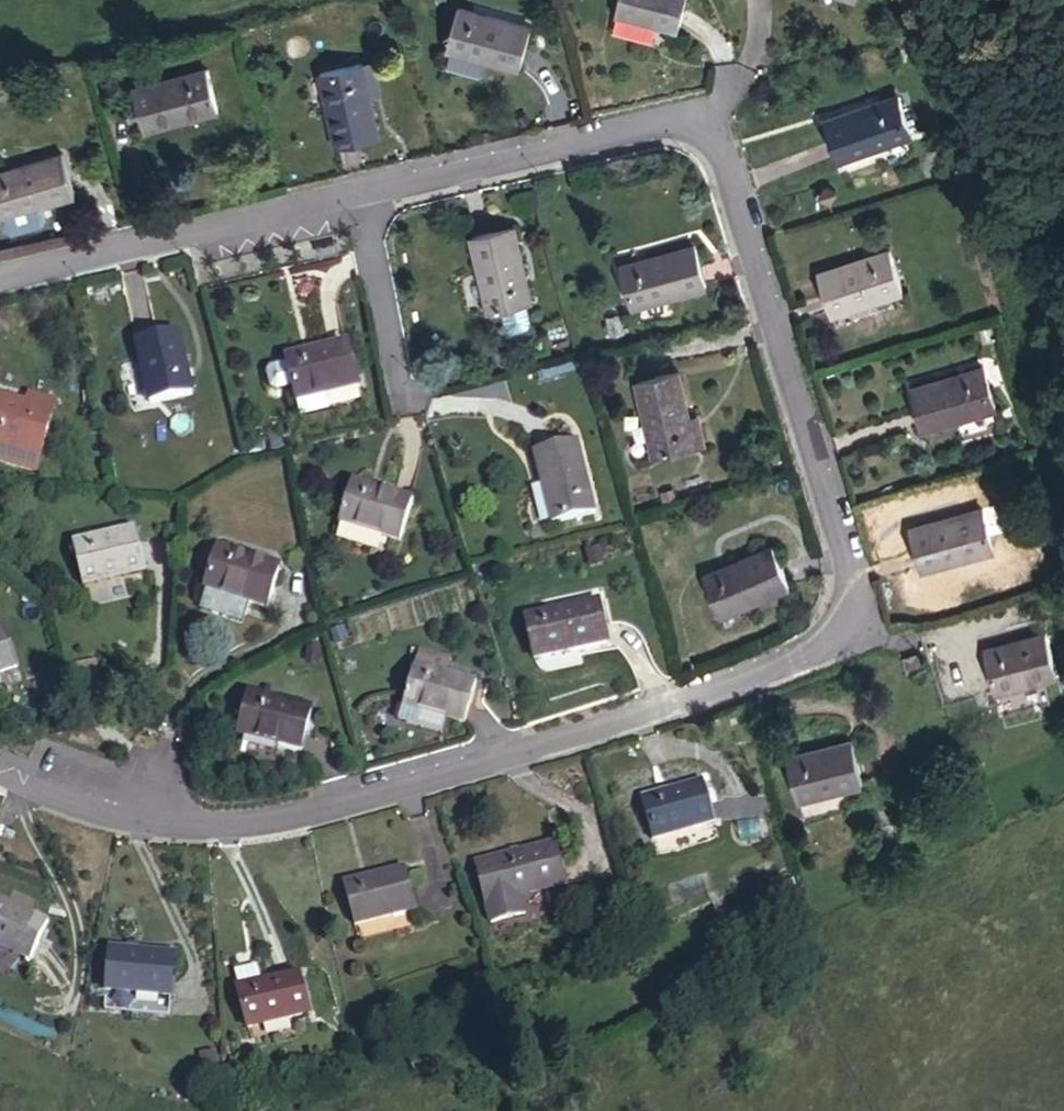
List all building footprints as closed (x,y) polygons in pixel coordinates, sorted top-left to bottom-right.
[(538,19),(475,0),(459,0),(447,36),(524,62),(538,19)] [(629,9),(692,27),(700,0),(631,0),(629,9)] [(380,59),(369,61),(376,92),(387,90),(380,59)] [(320,73),(339,150),(387,139),(376,92),(369,61),(320,73)] [(210,70),(137,87),(147,130),(220,113),(210,70)] [(909,111),(837,133),(853,179),(923,158),(909,111)] [(72,200),(62,154),(0,168),(0,216),(72,200)] [(524,227),(481,238),(502,315),(542,305),(546,304),(524,227)] [(706,247),(633,268),(645,313),(719,292),(706,247)] [(899,271),(826,294),(838,334),(913,310),(899,271)] [(547,324),(542,305),(518,312),(524,331),(529,334),(545,330),(547,324)] [(191,395),(173,330),(131,341),(150,406),(191,395)] [(364,389),(353,346),(332,351),(293,360),(303,402),(364,389)] [(979,381),(914,401),(928,447),(994,426),(979,381)] [(692,386),(646,399),(666,466),(710,454),(692,386)] [(0,406),(0,440),(53,455),(68,411),(4,393),(0,406)] [(584,457),(540,469),(560,541),(603,530),(584,457)] [(424,518),(402,509),(362,492),(343,532),(406,559),(424,518)] [(917,547),(927,589),(1000,567),(988,526),(917,547)] [(155,577),(144,535),(76,551),(89,594),(155,577)] [(271,620),(290,576),(227,552),(209,593),(246,610),(271,620)] [(799,602),(783,560),(711,587),(727,630),(799,602)] [(246,610),(209,593),(201,615),(237,630),(246,610)] [(547,674),(622,655),(612,613),(535,631),(547,674)] [(1044,623),(982,643),(995,683),(1057,665),(1044,623)] [(22,675),(4,633),(0,635),(0,684),(22,675)] [(425,670),(454,683),(459,670),(430,658),(425,670)] [(465,741),(484,695),(454,683),(425,670),(405,716),(399,730),(439,747),(446,733),(465,741)] [(305,770),(324,729),(261,698),(242,741),(305,770)] [(869,807),(857,765),(793,785),(804,825),(869,807)] [(719,848),(708,805),(644,822),(654,864),(719,848)] [(483,884),(501,943),(533,934),(528,915),(570,902),(558,861),(483,884)] [(358,950),(420,934),(408,887),(346,903),(358,950)] [(25,980),(42,935),(0,919),(0,969),(25,980)] [(102,1030),(165,1036),(172,968),(110,963),(102,1030)] [(220,996),(225,1012),(247,1006),(243,990),(220,996)] [(232,1053),(300,1036),(289,995),(247,1006),(225,1012),(223,1013),(232,1053)]
